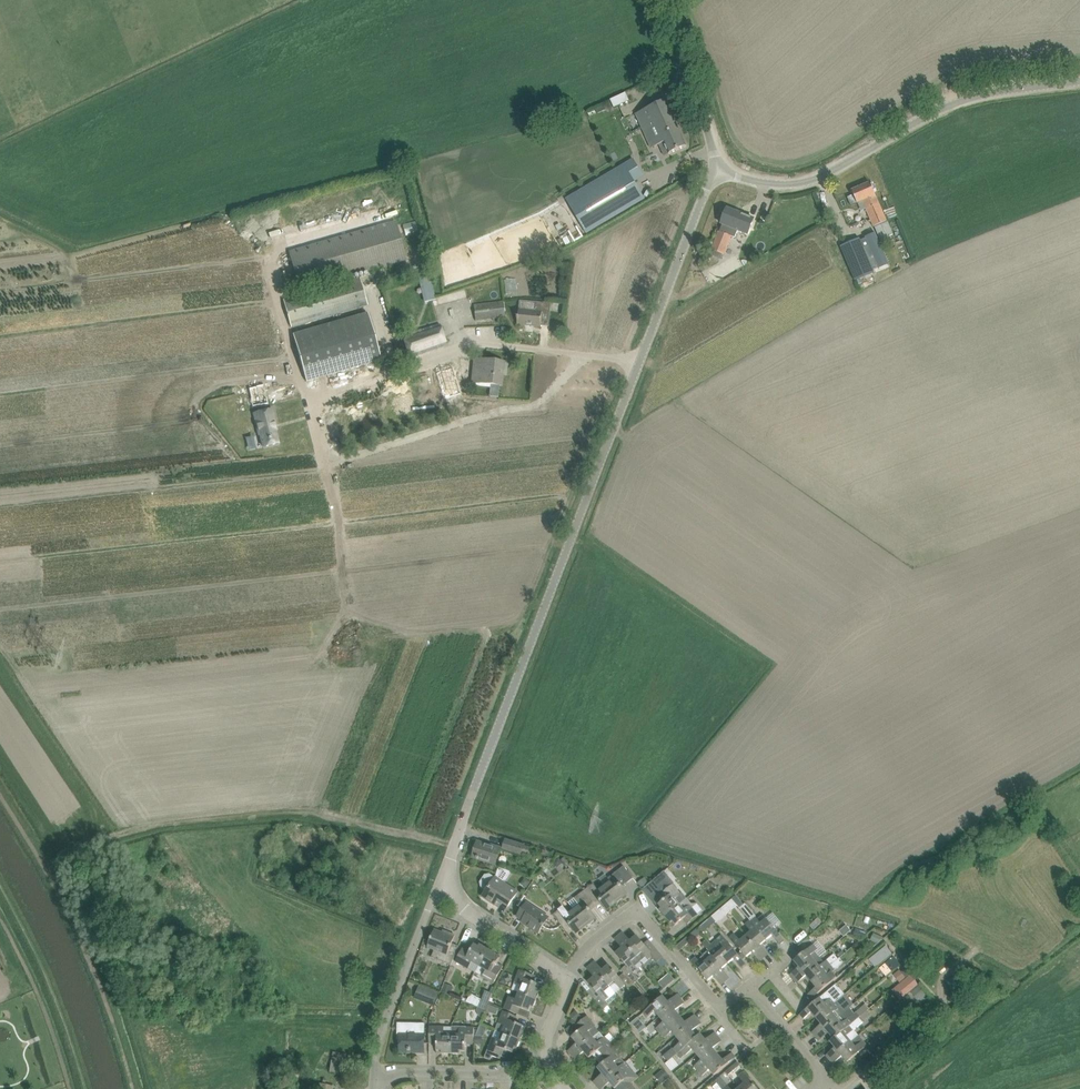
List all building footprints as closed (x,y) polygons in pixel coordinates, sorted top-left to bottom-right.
[(626,93),(610,100),(614,108),(629,101),(626,93)] [(666,100),(656,105),(636,114),(651,148),(664,143),(669,154),(687,146),(666,100)] [(626,167),(567,201),(587,234),(645,200),(626,167)] [(849,199),(851,205),(852,205),(857,203),(865,200),(869,208),(866,209),(874,226),(887,220),(870,182),(852,190),(855,196),(849,199)] [(712,250),(723,254),(724,255),(732,235),(730,235),(733,228),(741,231),(742,227),(747,217),(728,209),(722,224),(712,250)] [(339,283),(283,299),(291,327),(368,305),(360,277),(355,278),(354,274),(407,259),(395,220),(288,251),(299,290),(338,279),(339,283)] [(417,221),(404,223),(405,234),(419,233),(417,221)] [(877,232),(882,244),(894,239),(889,227),(877,232)] [(560,248),(584,236),(580,229),(556,241),(560,248)] [(875,233),(862,239),(876,272),(889,266),(875,233)] [(860,239),(841,247),(855,279),(873,272),(860,239)] [(425,244),(408,248),(413,269),(421,267),(422,271),(429,270),(428,265),(430,265),(425,244)] [(423,301),(434,299),(432,277),(421,278),(423,301)] [(459,307),(459,311),(461,322),(505,317),(503,301),(459,307)] [(520,301),(518,324),(541,326),(543,309),(551,309),(551,304),(520,301)] [(562,313),(563,305),(553,303),(551,311),(562,313)] [(368,313),(293,334),(307,382),(381,360),(368,313)] [(440,324),(404,335),(410,358),(447,345),(440,324)] [(471,381),(471,383),(502,386),(504,362),(473,359),(472,374),(471,381)] [(424,404),(408,404),(409,421),(425,420),(424,404)] [(277,423),(273,410),(255,415),(261,435),(262,435),(266,447),(281,443),(276,424),(277,423)] [(390,421),(373,423),(376,440),(392,438),(390,421)] [(502,850),(522,856),(523,854),(528,856),(530,847),(525,846),(525,845),(505,839),(502,850)] [(473,857),(483,860),(495,864),(500,848),(494,846),(493,847),(478,842),(473,857)] [(560,859),(565,865),(568,863),(563,856),(560,859)] [(603,883),(603,884),(617,902),(627,894),(617,880),(622,876),(627,883),(633,878),(623,866),(608,877),(605,873),(599,878),(603,883)] [(517,892),(505,884),(495,878),(495,879),(490,875),(486,876),(481,883),(482,887),(487,890),(483,897),(495,905),(498,900),(508,906),(517,892)] [(526,888),(530,882),(524,878),(522,881),(523,885),(526,888)] [(642,878),(637,882),(642,888),(646,884),(642,878)] [(656,878),(647,886),(655,896),(665,888),(656,878)] [(593,883),(583,890),(593,903),(598,899),(607,910),(617,902),(603,884),(597,888),(593,883)] [(660,910),(665,917),(680,903),(676,898),(681,893),(673,884),(662,894),(666,899),(659,905),(662,909),(660,910)] [(572,907),(586,926),(596,918),(588,907),(593,903),(583,890),(568,902),(572,907)] [(680,903),(665,917),(671,923),(673,922),(676,925),(683,919),(687,924),(704,911),(699,905),(694,908),(690,904),(691,903),(687,898),(680,903)] [(726,907),(731,908),(735,904),(731,899),(724,905),(726,907)] [(526,903),(524,907),(517,917),(523,920),(522,922),(538,933),(548,919),(549,918),(526,903)] [(749,919),(766,940),(772,935),(774,938),(778,934),(762,914),(758,917),(757,919),(755,916),(756,916),(745,903),(739,907),(749,919)] [(563,906),(552,914),(562,927),(568,923),(576,933),(586,926),(572,907),(567,912),(563,906)] [(750,931),(745,935),(758,951),(762,947),(760,945),(766,940),(749,919),(744,924),(750,931)] [(845,926),(841,929),(846,934),(850,931),(854,928),(845,926)] [(434,930),(427,947),(434,950),(431,958),(451,966),(459,946),(452,944),(455,935),(448,933),(447,935),(434,930)] [(734,932),(729,937),(746,957),(752,952),(754,955),(758,951),(745,935),(740,940),(734,932)] [(721,934),(711,943),(728,964),(734,959),(736,961),(740,957),(721,934)] [(629,939),(625,942),(640,961),(645,957),(648,960),(651,957),(657,963),(663,958),(649,940),(644,945),(637,936),(631,941),(629,939)] [(688,937),(676,947),(679,951),(691,941),(688,937)] [(728,964),(711,943),(710,944),(706,940),(702,943),(706,947),(709,950),(703,955),(704,955),(704,956),(719,975),(724,971),(722,969),(728,964)] [(621,970),(624,973),(633,983),(638,979),(633,973),(637,969),(634,966),(640,961),(625,942),(620,946),(622,948),(616,954),(626,966),(621,970)] [(797,969),(800,973),(820,957),(815,951),(818,949),(814,944),(794,961),(799,967),(797,969)] [(464,947),(458,957),(455,962),(468,969),(472,962),(479,966),(488,950),(480,945),(479,947),(474,945),(471,951),(464,947)] [(886,947),(870,959),(876,966),(885,959),(892,954),(886,947)] [(488,950),(479,966),(485,970),(482,977),(494,984),(497,979),(502,969),(496,965),(499,959),(495,957),(496,954),(488,950)] [(719,975),(704,956),(699,960),(695,956),(690,961),(707,981),(713,976),(715,978),(719,975)] [(831,965),(835,962),(831,956),(824,962),(820,957),(800,973),(804,978),(806,976),(811,982),(831,965)] [(897,958),(889,965),(893,969),(900,962),(897,958)] [(814,989),(818,994),(837,978),(832,972),(839,966),(835,962),(831,965),(811,982),(816,988),(814,989)] [(601,968),(596,972),(614,993),(620,989),(625,985),(628,989),(633,984),(633,983),(624,973),(619,977),(609,965),(603,970),(601,968)] [(906,968),(900,972),(898,970),(893,975),(899,983),(911,973),(906,968)] [(516,980),(515,982),(522,985),(519,993),(537,999),(540,991),(538,990),(540,985),(531,981),(533,975),(520,970),(516,980)] [(609,998),(614,993),(596,972),(592,975),(594,977),(588,983),(599,996),(594,1000),(603,1011),(608,1006),(605,1002),(609,998)] [(670,972),(658,981),(663,987),(674,979),(670,972)] [(918,985),(910,975),(892,990),(900,1000),(918,985)] [(442,991),(450,994),(452,988),(444,985),(442,991)] [(919,985),(911,992),(917,999),(925,993),(919,985)] [(420,986),(416,996),(434,1003),(438,993),(420,986)] [(811,1013),(816,1018),(843,995),(839,990),(832,997),(827,992),(798,1016),(802,1021),(811,1013)] [(486,991),(479,1007),(486,1010),(493,994),(486,991)] [(504,1009),(507,1010),(518,1014),(520,1008),(529,1012),(531,1007),(533,1008),(537,999),(519,993),(516,1000),(509,997),(504,1009)] [(843,995),(816,1018),(821,1025),(819,1026),(823,1031),(850,1008),(854,1004),(845,993),(843,995)] [(654,1003),(643,1013),(648,1018),(655,1012),(659,1017),(674,1005),(670,1000),(668,1002),(663,996),(654,1003)] [(850,1008),(823,1031),(826,1035),(828,1033),(833,1039),(859,1017),(869,1008),(865,1003),(854,1013),(850,1008)] [(674,1005),(659,1017),(664,1022),(657,1028),(660,1033),(680,1017),(675,1011),(677,1009),(674,1005)] [(603,1011),(612,1021),(614,1019),(608,1012),(611,1010),(608,1007),(603,1011)] [(581,1016),(576,1010),(569,1015),(574,1022),(581,1016)] [(503,1012),(496,1031),(520,1041),(524,1032),(522,1031),(523,1026),(514,1023),(517,1017),(506,1013),(503,1012)] [(580,1030),(572,1037),(577,1044),(575,1045),(578,1050),(600,1032),(587,1016),(576,1025),(580,1030)] [(631,1022),(640,1032),(647,1026),(638,1016),(631,1022)] [(680,1017),(660,1033),(665,1038),(672,1032),(676,1037),(691,1025),(687,1021),(685,1023),(680,1017)] [(833,1039),(830,1042),(835,1048),(833,1050),(836,1054),(859,1035),(854,1029),(863,1021),(859,1017),(833,1039)] [(397,1028),(397,1040),(400,1040),(400,1051),(417,1051),(417,1053),(424,1053),(424,1042),(425,1033),(425,1023),(398,1023),(397,1028)] [(691,1025),(676,1037),(681,1043),(674,1049),(678,1053),(697,1037),(692,1031),(695,1029),(691,1025)] [(430,1027),(430,1032),(429,1043),(437,1044),(437,1051),(442,1051),(442,1054),(451,1054),(452,1027),(430,1027)] [(452,1027),(451,1054),(461,1054),(461,1052),(466,1052),(466,1044),(474,1045),(474,1028),(452,1027)] [(496,1031),(488,1050),(487,1050),(484,1058),(490,1061),(492,1056),(500,1059),(504,1050),(513,1053),(515,1048),(517,1049),(520,1041),(496,1031)] [(600,1032),(578,1050),(582,1054),(584,1052),(589,1058),(593,1055),(597,1060),(613,1047),(600,1032)] [(697,1037),(678,1053),(678,1054),(681,1051),(685,1056),(693,1049),(697,1055),(711,1043),(708,1038),(706,1040),(700,1034),(697,1037)] [(859,1035),(836,1054),(840,1058),(842,1056),(847,1062),(868,1045),(863,1040),(859,1035)] [(711,1043),(697,1055),(702,1060),(694,1066),(698,1071),(718,1055),(713,1049),(715,1047),(711,1043)] [(613,1047),(597,1060),(601,1066),(597,1068),(603,1074),(600,1076),(604,1080),(626,1062),(613,1047)] [(718,1055),(698,1071),(702,1076),(710,1070),(714,1075),(729,1063),(725,1059),(723,1061),(718,1055)] [(673,1057),(666,1063),(672,1070),(679,1064),(673,1057)] [(604,1080),(607,1085),(610,1083),(615,1088),(616,1088),(617,1088),(625,1088),(631,1084),(630,1082),(637,1076),(626,1062),(604,1080)] [(351,1064),(343,1063),(342,1074),(350,1075),(351,1064)] [(738,1076),(744,1084),(739,1088),(740,1088),(757,1088),(743,1072),(738,1076)]
